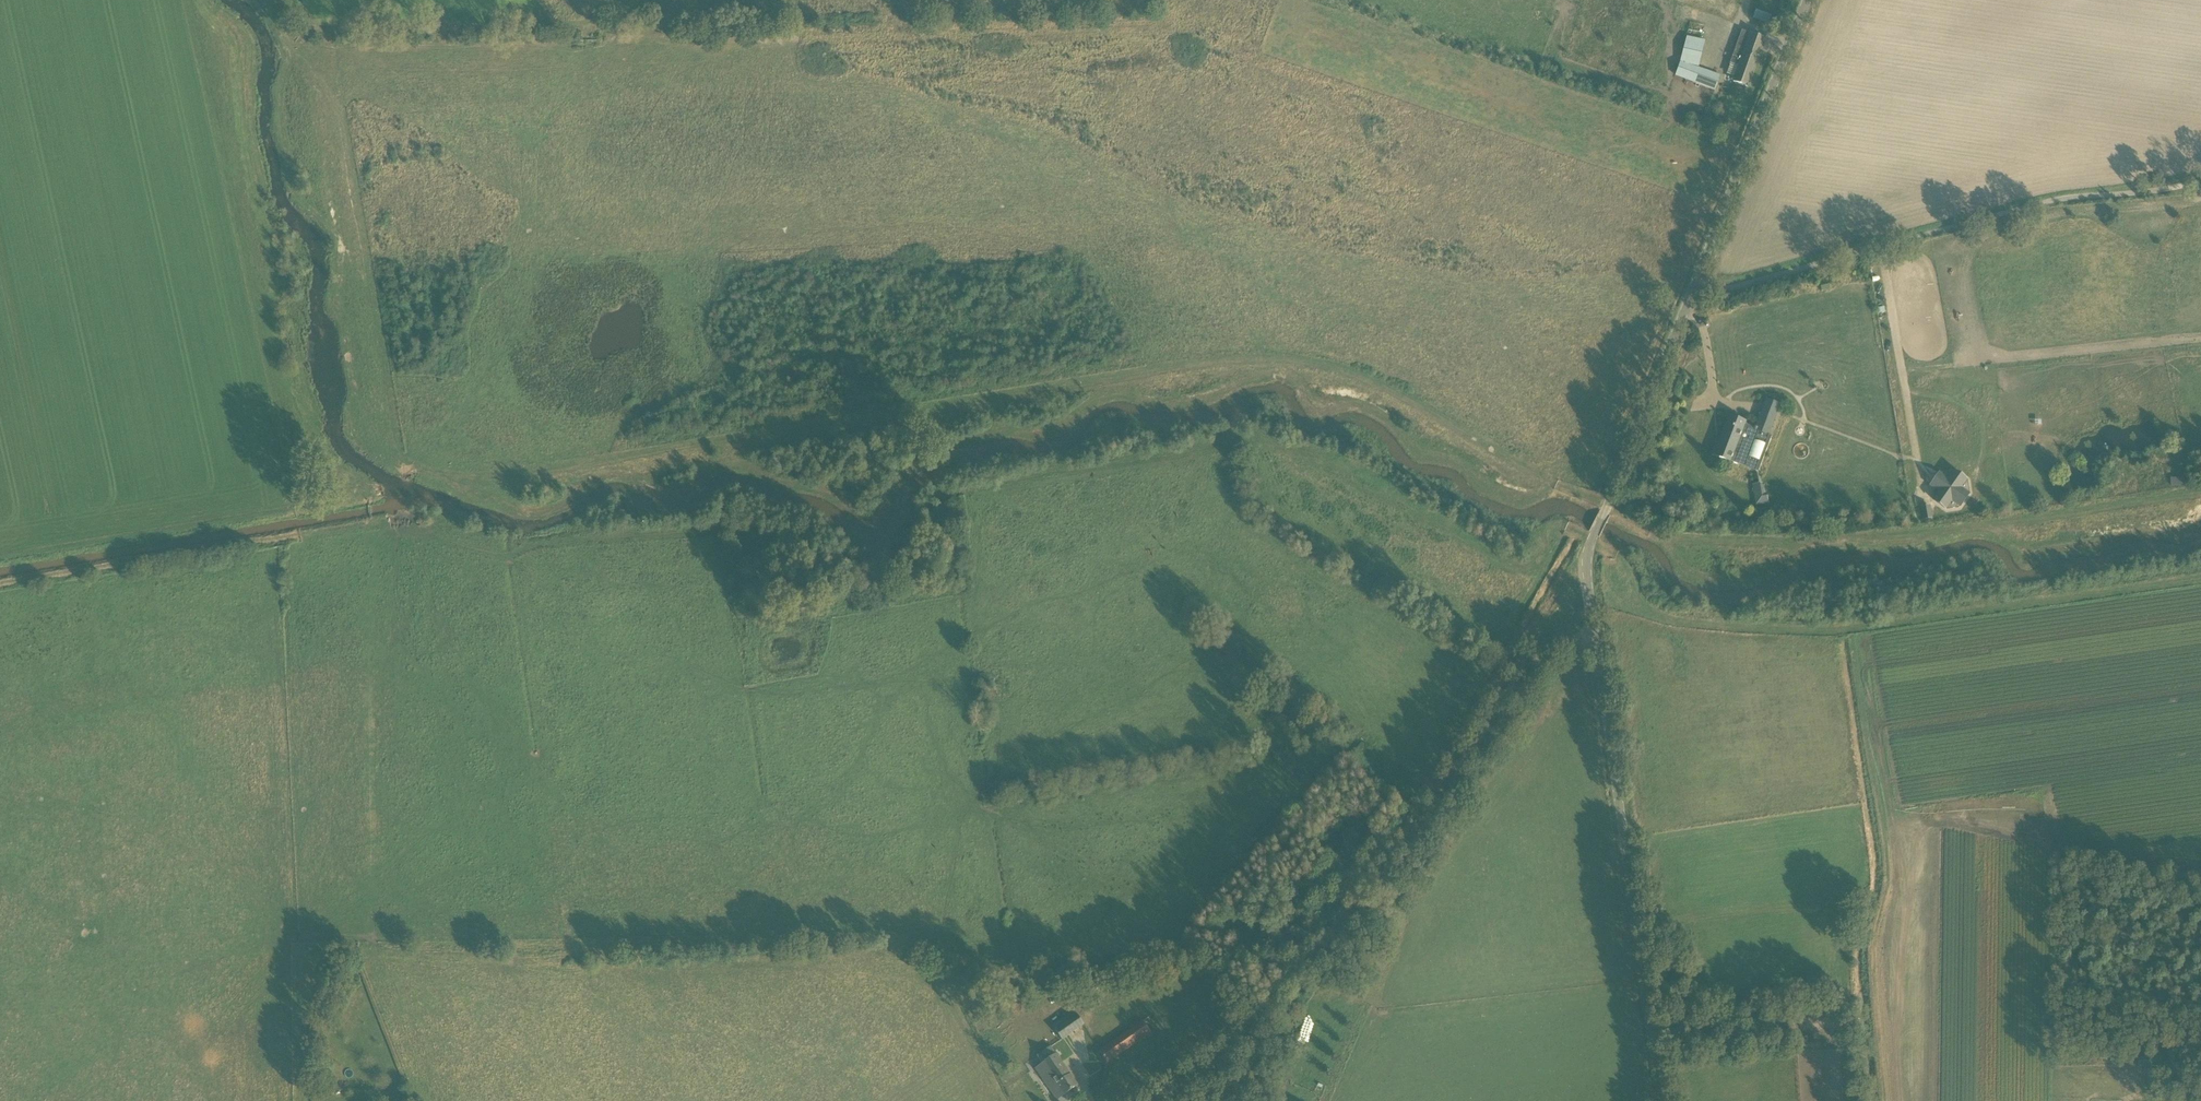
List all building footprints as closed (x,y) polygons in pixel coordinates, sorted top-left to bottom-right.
[(1757,8),(1754,17),(1770,23),(1773,14),(1757,8)] [(1748,87),(1765,39),(1742,30),(1730,63),(1739,66),(1733,82),(1748,87)] [(1720,76),(1698,68),(1706,39),(1686,35),(1680,61),(1675,75),(1715,91),(1720,76)] [(1712,455),(1730,462),(1759,473),(1771,437),(1768,436),(1780,405),(1766,400),(1755,428),(1746,424),(1747,422),(1730,415),(1726,424),(1718,445),(1716,444),(1712,455)] [(1937,489),(1933,493),(1935,500),(1934,500),(1934,501),(1935,501),(1945,508),(1944,508),(1945,508),(1947,509),(1959,507),(1960,505),(1961,505),(1962,503),(1954,497),(1958,491),(1966,496),(1967,495),(1968,495),(1968,494),(1969,493),(1967,481),(1965,479),(1965,478),(1965,479),(1955,472),(1955,471),(1954,472),(1955,472),(1947,473),(1944,478),(1944,477),(1943,478),(1944,478),(1937,488),(1936,488),(1937,489)] [(1807,497),(1807,505),(1817,504),(1817,497),(1807,497)] [(1923,520),(1932,518),(1929,505),(1921,507),(1923,520)] [(1888,515),(1887,509),(1875,511),(1876,517),(1888,515)] [(1066,1022),(1073,1032),(1086,1023),(1079,1013),(1066,1022)] [(1107,1062),(1151,1032),(1143,1021),(1099,1051),(1107,1062)] [(1042,1064),(1037,1068),(1035,1068),(1057,1100),(1078,1086),(1051,1047),(1037,1056),(1042,1064)] [(2139,1056),(2138,1067),(2153,1068),(2153,1057),(2139,1056)]
